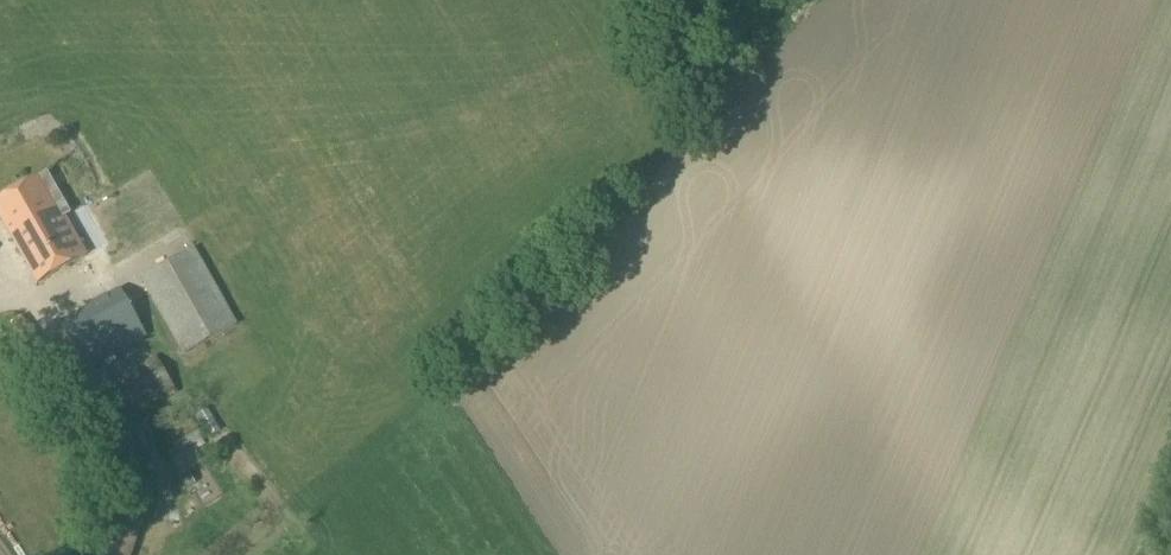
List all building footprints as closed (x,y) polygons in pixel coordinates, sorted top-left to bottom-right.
[(87,256),(65,218),(71,214),(48,174),(0,201),(0,217),(38,284),(87,256)] [(185,355),(236,326),(194,250),(142,280),(185,355)] [(87,371),(147,337),(121,291),(62,326),(87,371)] [(143,412),(176,393),(156,359),(123,377),(143,412)] [(208,439),(222,431),(209,409),(196,418),(208,439)] [(178,456),(204,441),(193,420),(166,434),(178,456)] [(105,453),(119,443),(110,428),(95,438),(105,453)] [(181,458),(187,472),(201,467),(196,452),(181,458)]
